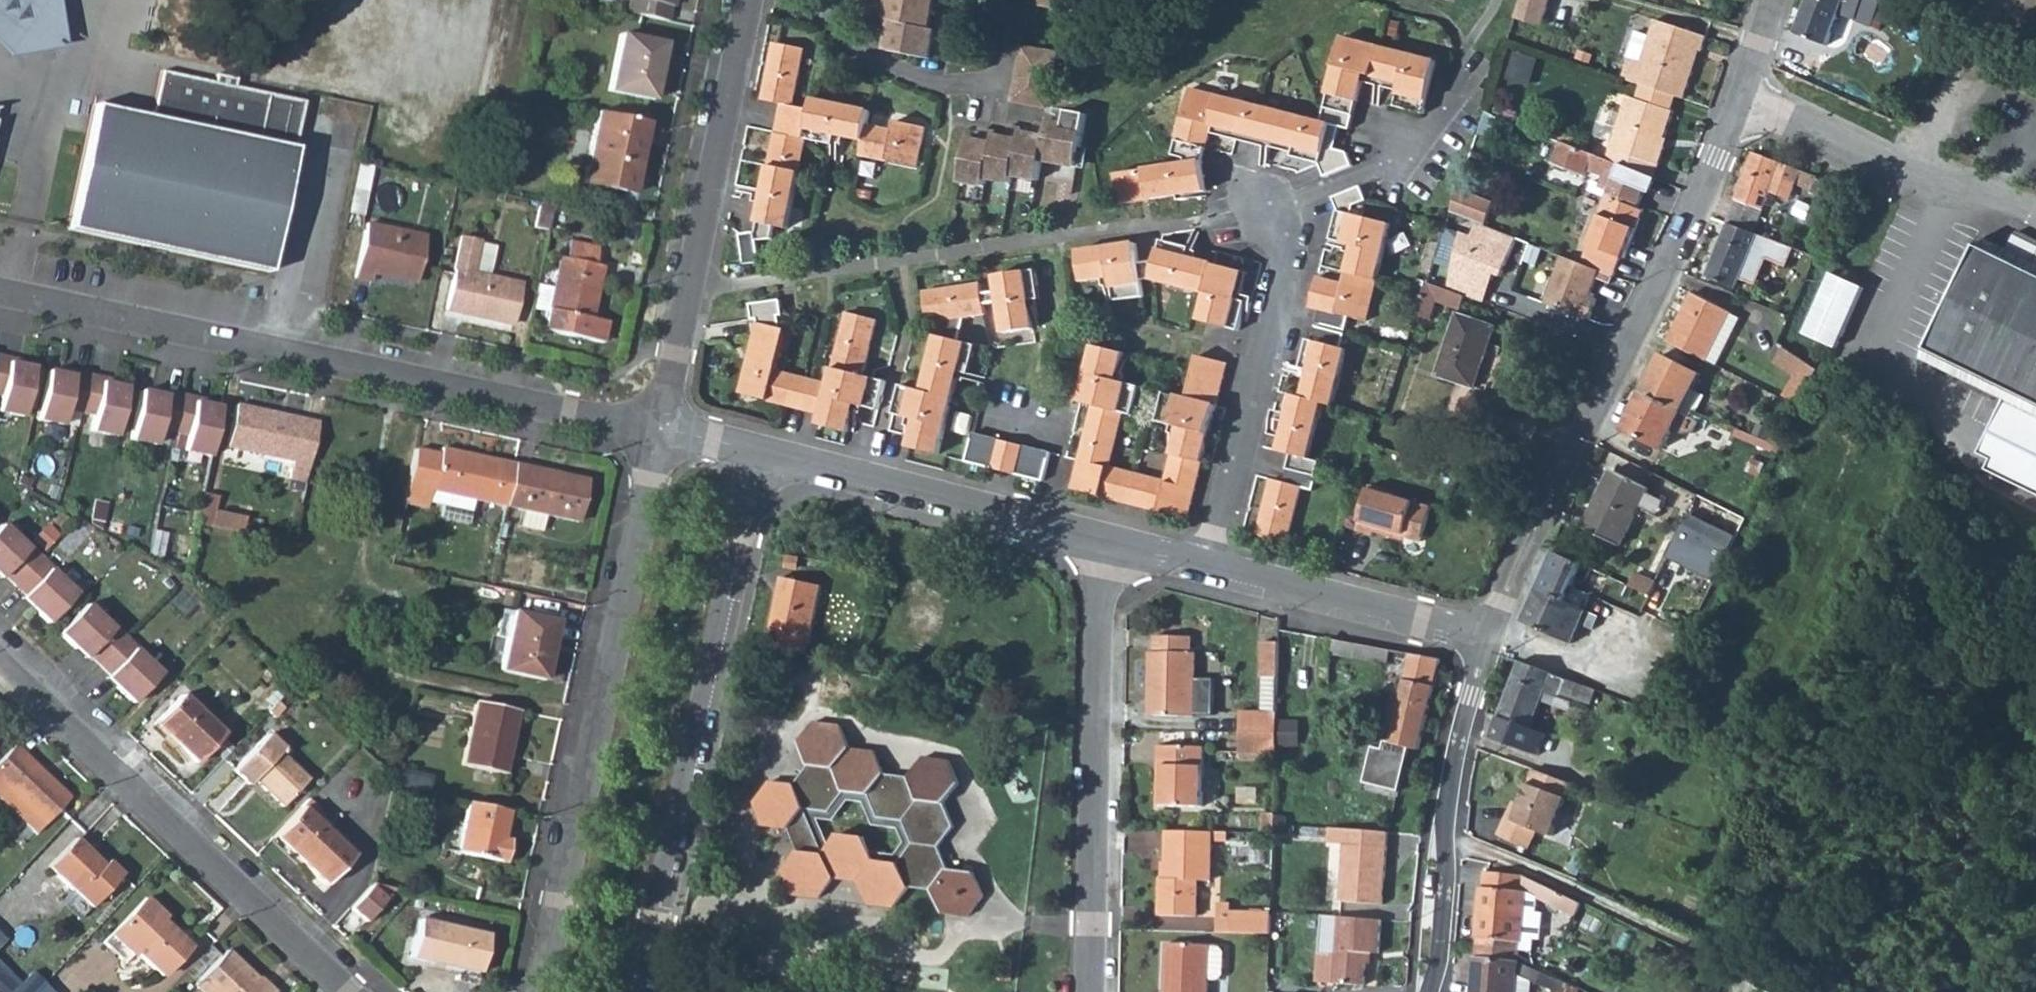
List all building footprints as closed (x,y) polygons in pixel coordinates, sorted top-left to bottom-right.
[(9,58),(62,48),(63,46),(57,0),(0,0),(0,48),(9,58)] [(625,13),(665,21),(670,0),(627,0),(625,13)] [(854,1),(887,8),(886,14),(882,30),(888,31),(887,39),(884,51),(921,57),(928,59),(934,31),(928,30),(935,0),(854,0),(854,1)] [(1038,8),(1074,15),(1078,0),(1040,0),(1038,8)] [(1514,19),(1541,28),(1551,0),(1520,0),(1514,19)] [(1795,33),(1828,45),(1839,13),(1844,0),(1807,0),(1795,33)] [(1839,13),(1855,19),(1862,0),(1844,0),(1839,13)] [(1855,19),(1871,26),(1881,1),(1878,0),(1862,0),(1855,19)] [(1650,71),(1643,88),(1687,102),(1696,74),(1693,73),(1700,51),(1703,52),(1707,53),(1711,38),(1661,21),(1655,37),(1645,69),(1650,71)] [(1627,83),(1643,88),(1650,71),(1645,69),(1655,37),(1641,32),(1630,64),(1633,65),(1627,83)] [(606,90),(644,98),(649,73),(655,74),(661,43),(617,34),(606,90)] [(1190,91),(1177,141),(1174,156),(1185,159),(1185,164),(1117,176),(1119,188),(1121,204),(1179,195),(1206,191),(1202,162),(1206,148),(1211,126),(1237,133),(1272,142),(1294,148),(1292,158),(1319,165),(1325,178),(1353,167),(1348,153),(1336,150),(1340,129),(1352,131),(1359,98),(1365,75),(1375,78),(1401,84),(1399,93),(1395,107),(1425,114),(1437,62),(1343,39),(1329,96),(1322,123),(1190,91)] [(757,232),(741,235),(745,263),(746,265),(750,264),(760,262),(757,242),(772,238),(775,226),(787,228),(800,170),(806,139),(834,144),(836,134),(863,140),(860,156),(918,167),(926,128),(895,122),(894,131),(867,126),(869,112),(855,109),(854,107),(813,99),(811,109),(794,106),(804,49),(776,43),(764,99),(782,103),(776,131),(765,190),(757,232)] [(1693,73),(1696,74),(1703,52),(1700,51),(1693,73)] [(1539,62),(1520,54),(1510,78),(1529,86),(1539,62)] [(649,73),(644,98),(650,99),(655,74),(649,73)] [(86,135),(67,229),(111,239),(266,272),(303,103),(232,88),(234,81),(213,76),(212,84),(160,74),(151,119),(92,107),(86,135)] [(1630,99),(1606,160),(1637,173),(1650,178),(1655,166),(1658,167),(1665,149),(1662,148),(1675,113),(1630,99)] [(645,121),(595,110),(581,183),(631,193),(645,121)] [(969,141),(960,184),(985,189),(987,182),(1012,186),(1013,179),(1038,183),(1042,163),(1077,170),(1082,147),(1087,117),(1068,113),(1064,132),(1041,127),(1039,138),(1034,138),(1022,135),(1022,132),(1015,131),(1013,141),(1007,140),(995,138),(996,133),(988,132),(986,144),(981,143),(969,141)] [(1513,124),(1490,115),(1485,133),(1508,141),(1513,124)] [(1562,143),(1554,164),(1574,172),(1582,151),(1562,143)] [(1582,151),(1574,172),(1585,176),(1587,171),(1603,177),(1598,188),(1608,193),(1606,198),(1636,210),(1637,209),(1643,192),(1631,187),(1637,173),(1606,160),(1582,151)] [(1753,151),(1728,222),(1729,223),(1756,233),(1771,192),(1789,199),(1795,184),(1812,190),(1811,192),(1833,201),(1835,196),(1831,195),(1835,182),(1753,151)] [(1655,166),(1650,178),(1653,179),(1658,167),(1655,166)] [(1346,284),(1318,277),(1311,306),(1320,309),(1317,323),(1346,330),(1349,318),(1367,323),(1377,282),(1391,226),(1354,216),(1355,207),(1368,201),(1362,186),(1333,197),(1339,212),(1332,242),(1354,247),(1353,250),(1346,284)] [(1606,198),(1581,265),(1613,277),(1620,261),(1622,262),(1642,211),(1637,209),(1636,210),(1606,198)] [(538,202),(532,227),(547,229),(552,205),(538,202)] [(1756,233),(1729,223),(1707,275),(1737,287),(1745,268),(1753,272),(1761,254),(1766,256),(1768,252),(1788,259),(1793,247),(1756,233)] [(1516,239),(1477,224),(1472,238),(1460,233),(1460,234),(1445,229),(1434,263),(1449,268),(1442,288),(1461,294),(1485,303),(1495,276),(1502,278),(1516,239)] [(363,225),(354,278),(370,282),(372,274),(414,283),(423,237),(363,225)] [(2017,228),(2008,246),(1984,235),(1927,356),(2008,395),(1983,449),(1997,456),(1992,466),(2035,487),(2035,236),(2017,228)] [(487,278),(471,274),(477,243),(478,240),(459,236),(444,308),(511,323),(519,285),(487,278)] [(1158,260),(1153,280),(1196,291),(1208,293),(1201,321),(1205,322),(1239,331),(1246,303),(1237,300),(1243,272),(1214,265),(1188,259),(1191,248),(1163,241),(1158,260)] [(545,312),(542,330),(555,333),(556,328),(568,330),(567,336),(600,343),(605,322),(589,319),(599,266),(593,266),(597,247),(567,242),(563,259),(555,258),(553,272),(545,312)] [(477,243),(471,274),(487,278),(493,246),(477,243)] [(1111,279),(1115,301),(1143,297),(1141,281),(1138,262),(1135,245),(1099,250),(1079,253),(1083,282),(1111,279)] [(1581,265),(1564,258),(1545,305),(1590,322),(1598,301),(1589,297),(1596,279),(1610,285),(1613,277),(1581,265)] [(1138,262),(1141,281),(1146,280),(1153,280),(1158,260),(1147,261),(1138,262)] [(539,269),(530,309),(545,312),(553,272),(539,269)] [(900,387),(893,415),(917,421),(913,436),(910,450),(939,456),(959,373),(971,375),(977,346),(958,341),(960,331),(964,317),(986,314),(985,305),(1000,303),(1005,333),(1034,329),(1031,300),(1040,299),(1035,271),(997,276),(999,291),(983,293),(981,285),(924,293),(928,322),(945,320),(941,336),(938,336),(925,392),(900,387)] [(1859,283),(1834,272),(1808,332),(1837,348),(1866,286),(1859,283)] [(1456,308),(1461,294),(1442,288),(1428,282),(1424,293),(1423,296),(1437,302),(1456,308)] [(1694,293),(1669,341),(1718,366),(1742,318),(1694,293)] [(1437,302),(1423,296),(1417,316),(1430,320),(1437,302)] [(741,394),(769,401),(786,406),(820,414),(818,425),(849,431),(851,421),(855,406),(878,412),(886,381),(873,378),(862,376),(876,320),(848,312),(829,385),(813,381),(806,380),(776,373),(786,330),(782,329),(779,318),(780,316),(783,315),(780,301),(750,305),(752,319),(752,322),(756,321),(758,323),(741,394)] [(1437,376),(1456,382),(1470,387),(1474,388),(1483,361),(1485,361),(1496,328),(1458,315),(1437,376)] [(1272,479),(1258,536),(1287,543),(1301,488),(1314,491),(1320,461),(1309,459),(1323,403),(1333,406),(1347,350),(1342,348),(1345,336),(1315,328),(1312,341),(1308,340),(1301,369),(1311,371),(1304,398),(1293,395),(1280,451),(1291,454),(1284,482),(1272,479)] [(1080,461),(1074,490),(1102,496),(1130,504),(1138,475),(1110,468),(1123,413),(1132,415),(1140,386),(1117,381),(1124,353),(1095,346),(1081,403),(1094,406),(1080,461)] [(1819,370),(1786,346),(1777,361),(1796,375),(1785,396),(1800,404),(1812,382),(1819,370)] [(1663,355),(1644,391),(1683,411),(1692,416),(1694,410),(1684,407),(1693,389),(1701,375),(1663,355)] [(1152,478),(1145,508),(1159,511),(1188,518),(1216,405),(1226,364),(1199,357),(1196,369),(1189,397),(1166,392),(1158,422),(1180,428),(1174,454),(1167,482),(1152,478)] [(1,397),(0,402),(0,414),(23,419),(33,370),(19,367),(8,365),(9,360),(0,358),(0,397),(1,397)] [(71,378),(61,376),(48,373),(37,422),(62,427),(65,411),(78,414),(92,417),(89,433),(114,438),(124,389),(112,386),(101,384),(102,379),(73,373),(71,378)] [(1693,389),(1684,407),(1694,410),(1697,412),(1706,395),(1693,389)] [(1683,411),(1644,391),(1624,429),(1663,449),(1683,411)] [(164,397),(153,395),(140,392),(130,441),(154,446),(157,430),(171,434),(184,437),(181,451),(207,457),(218,408),(204,405),(193,403),(194,399),(179,396),(165,392),(164,397)] [(287,479),(304,483),(317,423),(235,406),(226,447),(291,461),(287,479)] [(1774,430),(1769,442),(1780,446),(1785,434),(1774,430)] [(974,433),(967,462),(970,463),(990,468),(994,469),(1002,441),(974,433)] [(1002,441),(994,469),(1004,472),(1015,475),(1022,446),(1012,443),(1002,441)] [(1022,446),(1015,475),(1020,476),(1039,481),(1043,482),(1051,453),(1022,446)] [(414,449),(404,497),(428,503),(470,511),(472,500),(504,507),(513,464),(440,448),(439,454),(414,449)] [(513,464),(504,507),(523,511),(544,515),(577,522),(586,480),(513,464)] [(1599,497),(1584,528),(1622,546),(1650,489),(1615,471),(1602,498),(1599,497)] [(1138,475),(1130,504),(1138,506),(1145,508),(1152,478),(1143,476),(1138,475)] [(1374,536),(1375,534),(1376,528),(1406,535),(1407,532),(1423,536),(1431,507),(1386,495),(1387,490),(1371,486),(1358,532),(1374,536)] [(199,493),(193,524),(203,526),(208,527),(215,496),(199,493)] [(404,497),(402,504),(427,509),(428,503),(404,497)] [(544,515),(523,511),(519,528),(540,532),(544,515)] [(1737,537),(1688,513),(1667,556),(1716,580),(1737,537)] [(3,575),(14,586),(25,596),(34,605),(31,609),(47,624),(74,596),(60,582),(63,579),(40,558),(19,537),(16,540),(2,528),(0,529),(0,573),(3,575)] [(1376,528),(1375,534),(1404,542),(1405,538),(1421,542),(1423,536),(1407,532),(1406,535),(1376,528)] [(1581,563),(1555,552),(1523,621),(1572,644),(1590,606),(1587,604),(1591,595),(1571,586),(1581,563)] [(780,633),(777,650),(801,655),(805,639),(809,640),(820,586),(783,578),(771,632),(780,633)] [(25,596),(21,601),(31,609),(34,605),(25,596)] [(58,635),(74,650),(78,646),(88,656),(98,666),(108,675),(118,685),(116,689),(131,704),(159,675),(144,661),(146,659),(102,618),(100,620),(85,606),(58,635)] [(513,612),(500,671),(543,680),(555,622),(513,612)] [(1151,654),(1150,693),(1154,693),(1154,718),(1195,718),(1195,716),(1210,716),(1211,682),(1195,681),(1196,655),(1191,654),(1190,640),(1157,639),(1156,654),(1151,654)] [(1330,641),(1329,656),(1350,659),(1352,645),(1330,641)] [(1280,644),(1263,643),(1262,713),(1278,713),(1280,644)] [(1352,645),(1350,659),(1371,663),(1373,649),(1352,645)] [(78,646),(74,650),(83,659),(88,656),(78,646)] [(1373,649),(1371,663),(1388,667),(1391,652),(1373,649)] [(1441,661),(1410,656),(1389,743),(1384,742),(1382,750),(1372,748),(1362,783),(1398,793),(1409,749),(1419,751),(1441,661)] [(1596,690),(1521,662),(1500,718),(1501,718),(1494,739),(1541,755),(1548,735),(1531,729),(1543,700),(1545,692),(1576,703),(1590,707),(1596,690)] [(108,675),(105,679),(116,689),(118,685),(108,675)] [(1545,692),(1543,700),(1573,710),(1576,703),(1545,692)] [(180,696),(154,724),(195,763),(222,735),(180,696)] [(518,710),(475,701),(462,765),(501,774),(507,745),(511,745),(518,710)] [(278,703),(267,713),(274,718),(283,708),(278,703)] [(1241,713),(1240,732),(1278,733),(1278,713),(1262,713),(1241,713)] [(1282,718),(1281,744),(1302,745),(1302,718),(1282,718)] [(794,786),(770,783),(754,804),(764,826),(789,829),(795,842),(799,851),(800,853),(784,873),(794,897),(820,901),(835,880),(860,883),(869,906),(895,909),(910,887),(933,890),(945,916),(969,918),(984,897),(974,873),(949,871),(939,848),(953,828),(944,806),(959,783),(950,760),(924,759),(908,779),(885,777),(875,752),(850,749),(839,726),(814,722),(799,742),(809,766),(794,786)] [(1278,733),(1240,732),(1241,755),(1277,756),(1278,733)] [(266,735),(232,770),(248,785),(252,781),(281,807),(306,780),(278,754),(282,750),(266,735)] [(0,759),(0,803),(33,834),(67,798),(12,745),(0,759)] [(1163,783),(1159,783),(1158,808),(1204,808),(1204,748),(1159,747),(1159,767),(1164,767),(1163,783)] [(1572,783),(1534,768),(1520,805),(1514,821),(1537,829),(1552,835),(1556,826),(1562,823),(1566,812),(1563,807),(1572,783)] [(825,854),(831,845),(819,821),(833,821),(848,802),(862,803),(873,827),(897,829),(904,843),(895,856),(871,853),(875,863),(899,865),(913,846),(903,823),(879,820),(869,796),(845,793),(829,813),(806,811),(825,854)] [(309,800),(274,837),(325,887),(352,856),(310,817),(317,808),(309,800)] [(508,810),(466,800),(456,851),(503,862),(508,840),(502,839),(508,810)] [(1528,846),(1537,829),(1514,821),(1520,805),(1516,803),(1501,833),(1528,846)] [(1388,834),(1330,830),(1330,845),(1344,846),(1340,904),(1383,907),(1388,834)] [(1171,880),(1161,880),(1161,916),(1197,917),(1198,883),(1211,883),(1212,833),(1168,832),(1167,864),(1171,864),(1171,880)] [(74,840),(46,870),(88,909),(121,875),(107,862),(102,867),(74,840)] [(1585,859),(1572,852),(1563,870),(1577,876),(1585,859)] [(1162,864),(1161,880),(1171,880),(1171,864),(1167,864),(1162,864)] [(1477,940),(1477,945),(1521,949),(1532,950),(1533,939),(1540,939),(1542,912),(1536,911),(1537,897),(1577,915),(1582,903),(1564,894),(1525,876),(1485,871),(1483,884),(1481,886),(1476,938),(1477,940)] [(395,888),(372,883),(349,909),(363,922),(395,888)] [(160,912),(144,898),(109,936),(110,936),(103,944),(124,963),(131,956),(134,952),(161,976),(188,946),(156,917),(160,912)] [(1231,913),(1231,933),(1269,934),(1269,914),(1231,913)] [(1382,921),(1322,917),(1318,981),(1334,982),(1334,984),(1364,986),(1366,966),(1367,955),(1373,955),(1380,955),(1382,921)] [(418,919),(410,959),(479,975),(487,934),(418,919)] [(1477,945),(1472,991),(1517,991),(1518,974),(1532,980),(1559,991),(1578,991),(1579,989),(1519,963),(1521,949),(1477,945)] [(1165,991),(1209,991),(1209,981),(1217,981),(1223,976),(1224,952),(1219,947),(1167,946),(1165,991)] [(194,985),(201,991),(274,991),(259,978),(257,979),(227,951),(194,985)] [(11,991),(33,991),(42,983),(30,972),(11,991)] [(1517,991),(1532,991),(1532,980),(1518,974),(1517,991)]
